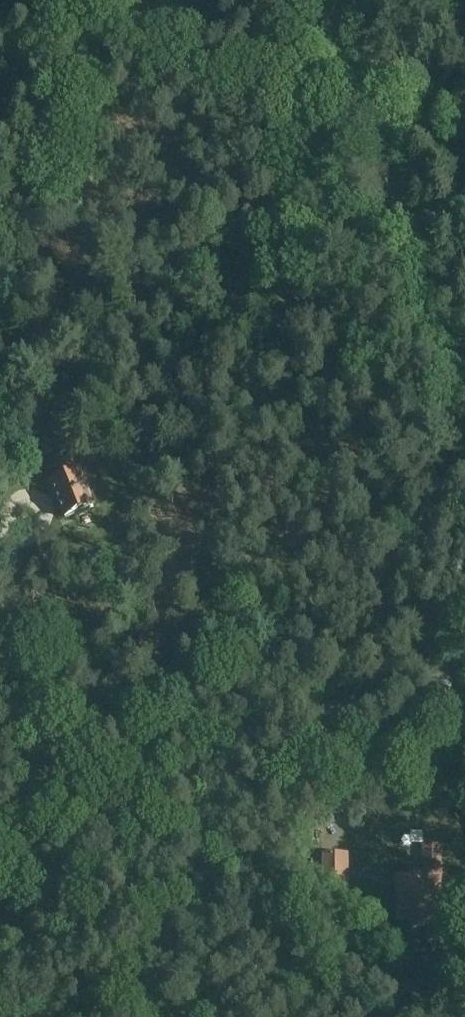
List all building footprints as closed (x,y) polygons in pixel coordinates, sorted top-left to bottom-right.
[(79,472),(75,473),(69,459),(53,465),(59,480),(50,483),(65,518),(93,507),(79,472)] [(439,846),(424,847),(425,876),(397,877),(399,922),(412,922),(412,929),(428,929),(429,941),(442,941),(439,846)] [(323,892),(348,892),(348,854),(322,854),(323,892)]
